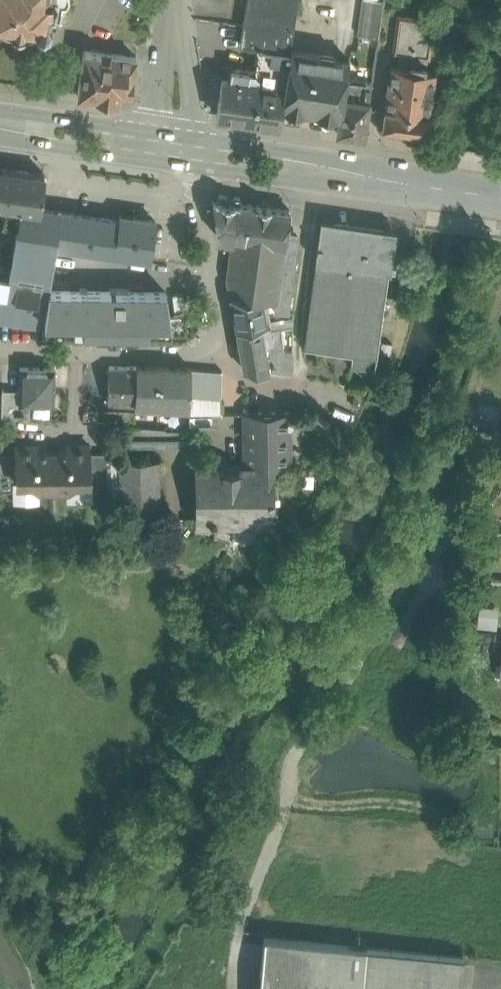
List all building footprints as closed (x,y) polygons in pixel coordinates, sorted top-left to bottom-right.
[(5,24),(5,25),(9,26),(11,29),(14,31),(18,31),(22,30),(25,28),(28,28),(29,27),(35,28),(38,30),(42,31),(45,30),(48,28),(49,25),(50,21),(49,18),(50,10),(53,11),(54,7),(63,9),(65,8),(67,7),(68,5),(70,1),(69,0),(0,0),(0,23),(5,24)] [(243,25),(293,32),(298,0),(247,0),(243,25)] [(380,0),(363,0),(358,34),(378,37),(383,1),(380,0)] [(435,19),(404,15),(401,35),(395,34),(392,53),(400,54),(398,67),(425,70),(426,57),(429,58),(435,19)] [(293,32),(243,25),(240,45),(258,48),(258,46),(290,51),(290,50),(293,32)] [(290,51),(258,46),(258,48),(254,71),(253,79),(262,80),(262,84),(284,87),(290,51)] [(110,60),(100,58),(101,52),(84,50),(77,94),(118,100),(119,91),(131,93),(133,75),(136,57),(110,54),(110,60)] [(349,59),(290,50),(284,87),(281,107),(339,116),(342,95),(343,96),(346,77),(349,59)] [(398,67),(390,66),(390,67),(389,67),(384,107),(382,125),(427,131),(429,113),(435,72),(425,70),(398,67)] [(254,71),(234,68),(232,80),(262,84),(262,80),(253,79),(254,71)] [(346,77),(343,96),(342,95),(339,116),(337,131),(364,135),(372,81),(346,77)] [(232,80),(222,79),(217,114),(279,123),(281,107),(284,87),(262,84),(232,80)] [(0,167),(0,205),(6,206),(5,216),(4,216),(2,227),(17,229),(20,208),(39,210),(39,209),(44,173),(0,167)] [(289,209),(239,201),(240,196),(220,194),(212,201),(219,237),(232,239),(232,237),(284,244),(277,301),(276,301),(274,310),(288,312),(298,237),(286,236),(289,209)] [(39,210),(20,208),(17,229),(10,272),(49,278),(55,244),(60,212),(39,209),(39,210)] [(94,217),(60,212),(55,244),(89,249),(94,217)] [(155,221),(120,215),(119,221),(114,252),(142,256),(150,257),(155,221)] [(119,221),(94,217),(89,249),(114,253),(114,252),(119,221)] [(396,227),(321,217),(314,258),(316,259),(302,344),(352,352),(351,364),(374,367),(388,269),(390,269),(396,227)] [(284,244),(232,237),(232,239),(227,276),(230,294),(262,299),(276,301),(277,301),(284,244)] [(49,278),(10,272),(9,279),(7,295),(46,301),(49,278)] [(0,277),(0,294),(7,295),(9,279),(0,277)] [(166,292),(51,290),(45,328),(170,329),(166,292)] [(0,294),(0,317),(42,324),(46,301),(7,295),(0,294)] [(262,299),(230,294),(236,328),(261,323),(266,322),(262,299)] [(266,322),(261,323),(262,330),(293,327),(293,318),(266,322)] [(261,323),(236,328),(244,367),(269,370),(265,348),(262,330),(261,323)] [(293,327),(262,330),(265,348),(274,346),(275,352),(283,351),(284,355),(292,355),(293,327)] [(283,351),(275,352),(274,346),(265,348),(269,370),(292,373),(292,355),(284,355),(283,351)] [(50,365),(16,364),(16,391),(14,391),(13,403),(49,404),(49,393),(55,393),(56,381),(50,381),(50,365)] [(136,366),(109,366),(108,402),(135,403),(136,366)] [(160,367),(136,366),(135,403),(158,404),(160,367)] [(191,368),(160,367),(158,404),(189,406),(190,396),(191,368)] [(222,370),(191,368),(190,396),(221,398),(222,370)] [(14,391),(2,390),(1,415),(13,416),(14,407),(13,407),(13,403),(14,391)] [(221,398),(190,396),(189,406),(189,411),(220,411),(221,398)] [(287,410),(245,411),(246,467),(272,467),(272,463),(288,462),(287,410)] [(135,413),(108,411),(108,421),(134,423),(135,413)] [(212,431),(212,414),(189,414),(189,431),(212,431)] [(69,444),(69,452),(53,452),(53,488),(66,488),(74,480),(88,480),(89,452),(89,451),(89,443),(69,444)] [(53,488),(53,452),(36,452),(36,444),(16,445),(16,453),(19,480),(33,480),(40,488),(53,488)] [(106,487),(105,451),(89,452),(88,480),(95,487),(106,487)] [(1,453),(0,473),(0,489),(10,489),(19,480),(16,453),(1,453)] [(156,460),(124,460),(125,518),(157,518),(156,460)] [(246,467),(196,468),(197,518),(212,518),(213,523),(216,523),(216,518),(273,517),(272,467),(246,467)] [(264,935),(259,988),(360,988),(365,946),(264,935)] [(365,946),(360,988),(459,988),(463,956),(365,946)]
